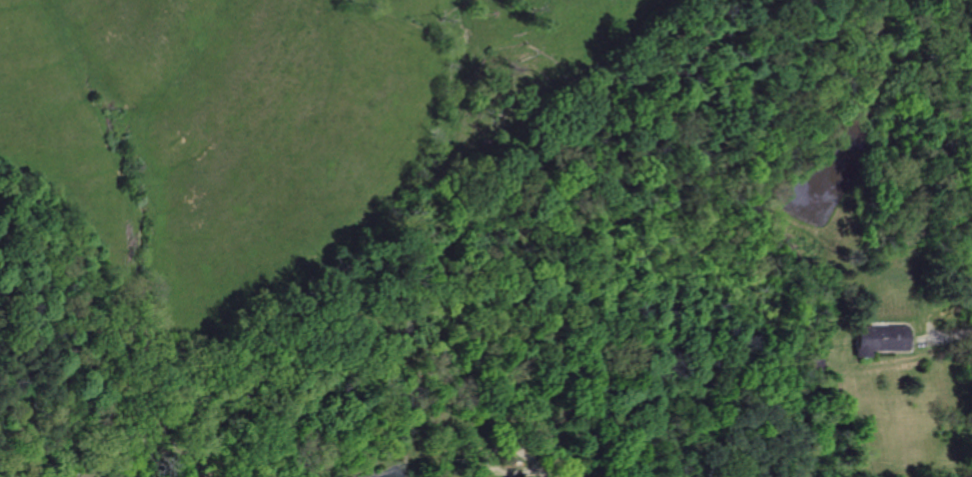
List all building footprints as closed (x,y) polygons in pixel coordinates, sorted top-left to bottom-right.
[(854,327),(856,357),(870,357),(870,351),(908,350),(907,325),(854,327)]
